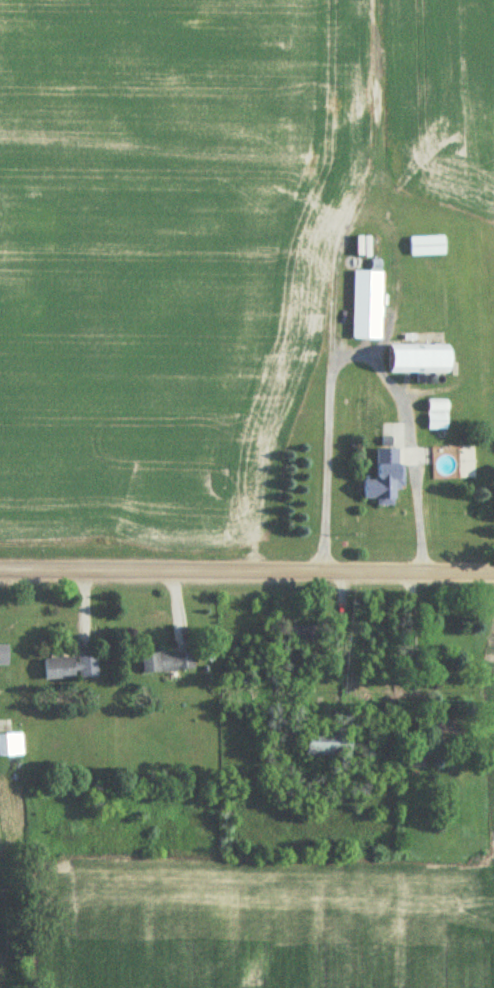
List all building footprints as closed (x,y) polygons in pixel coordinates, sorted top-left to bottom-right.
[(408,257),(444,257),(444,238),(408,238),(408,257)] [(381,341),(381,272),(353,272),(353,341),(381,341)] [(449,347),(389,347),(389,375),(449,375),(449,347)] [(447,402),(427,401),(427,432),(447,432),(447,402)] [(394,507),(394,490),(402,490),(402,450),(376,450),(376,482),(364,482),(364,501),(376,501),(376,507),(394,507)] [(287,644),(312,644),(312,626),(287,626),(287,644)] [(0,646),(0,667),(8,668),(8,646),(0,646)] [(142,675),(193,672),(192,652),(141,656),(142,675)] [(97,680),(96,653),(76,653),(76,659),(44,660),(44,681),(97,680)] [(21,757),(21,735),(0,735),(0,757),(21,757)] [(350,736),(304,736),(304,756),(350,756),(350,736)]
